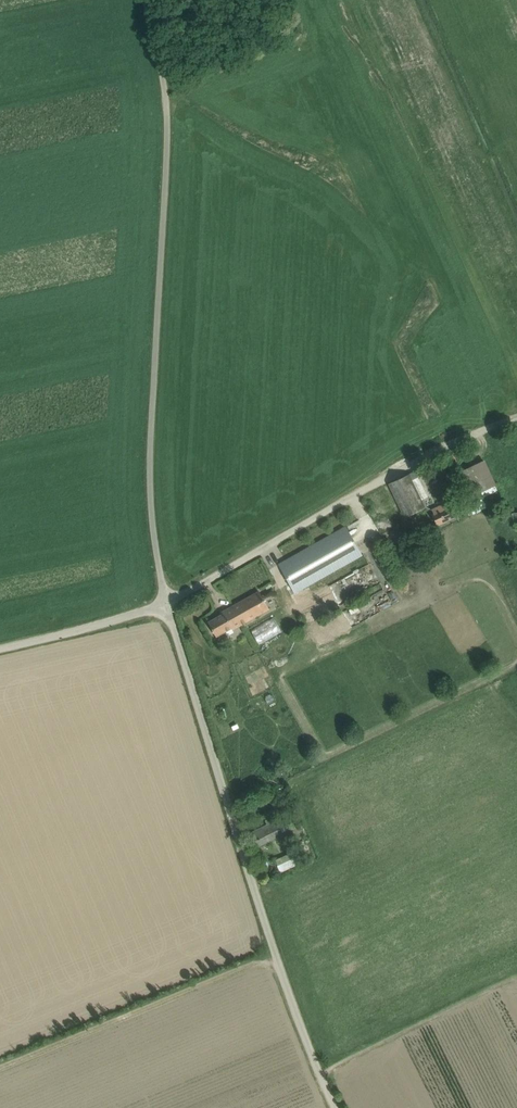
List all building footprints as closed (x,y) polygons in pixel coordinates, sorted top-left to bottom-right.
[(467,478),(456,483),(463,497),(473,492),(475,496),(482,493),(484,497),(498,490),(496,486),(497,485),(485,460),(463,471),(467,478)] [(409,474),(390,484),(390,485),(394,493),(406,517),(425,508),(414,484),(409,474)] [(433,514),(438,525),(460,514),(453,500),(438,507),(440,511),(433,514)] [(466,510),(469,516),(481,510),(478,504),(466,510)] [(346,526),(279,564),(295,593),(363,555),(352,535),(346,526)] [(259,592),(233,606),(243,624),(269,609),(259,592)] [(243,624),(233,606),(222,613),(223,614),(209,622),(217,636),(233,627),(234,629),(243,624)] [(253,629),(258,642),(283,632),(277,618),(253,629)] [(334,624),(319,633),(324,643),(340,634),(334,624)] [(248,835),(254,848),(283,834),(277,820),(275,821),(248,835)] [(281,865),(283,871),(303,862),(300,856),(281,865)]
